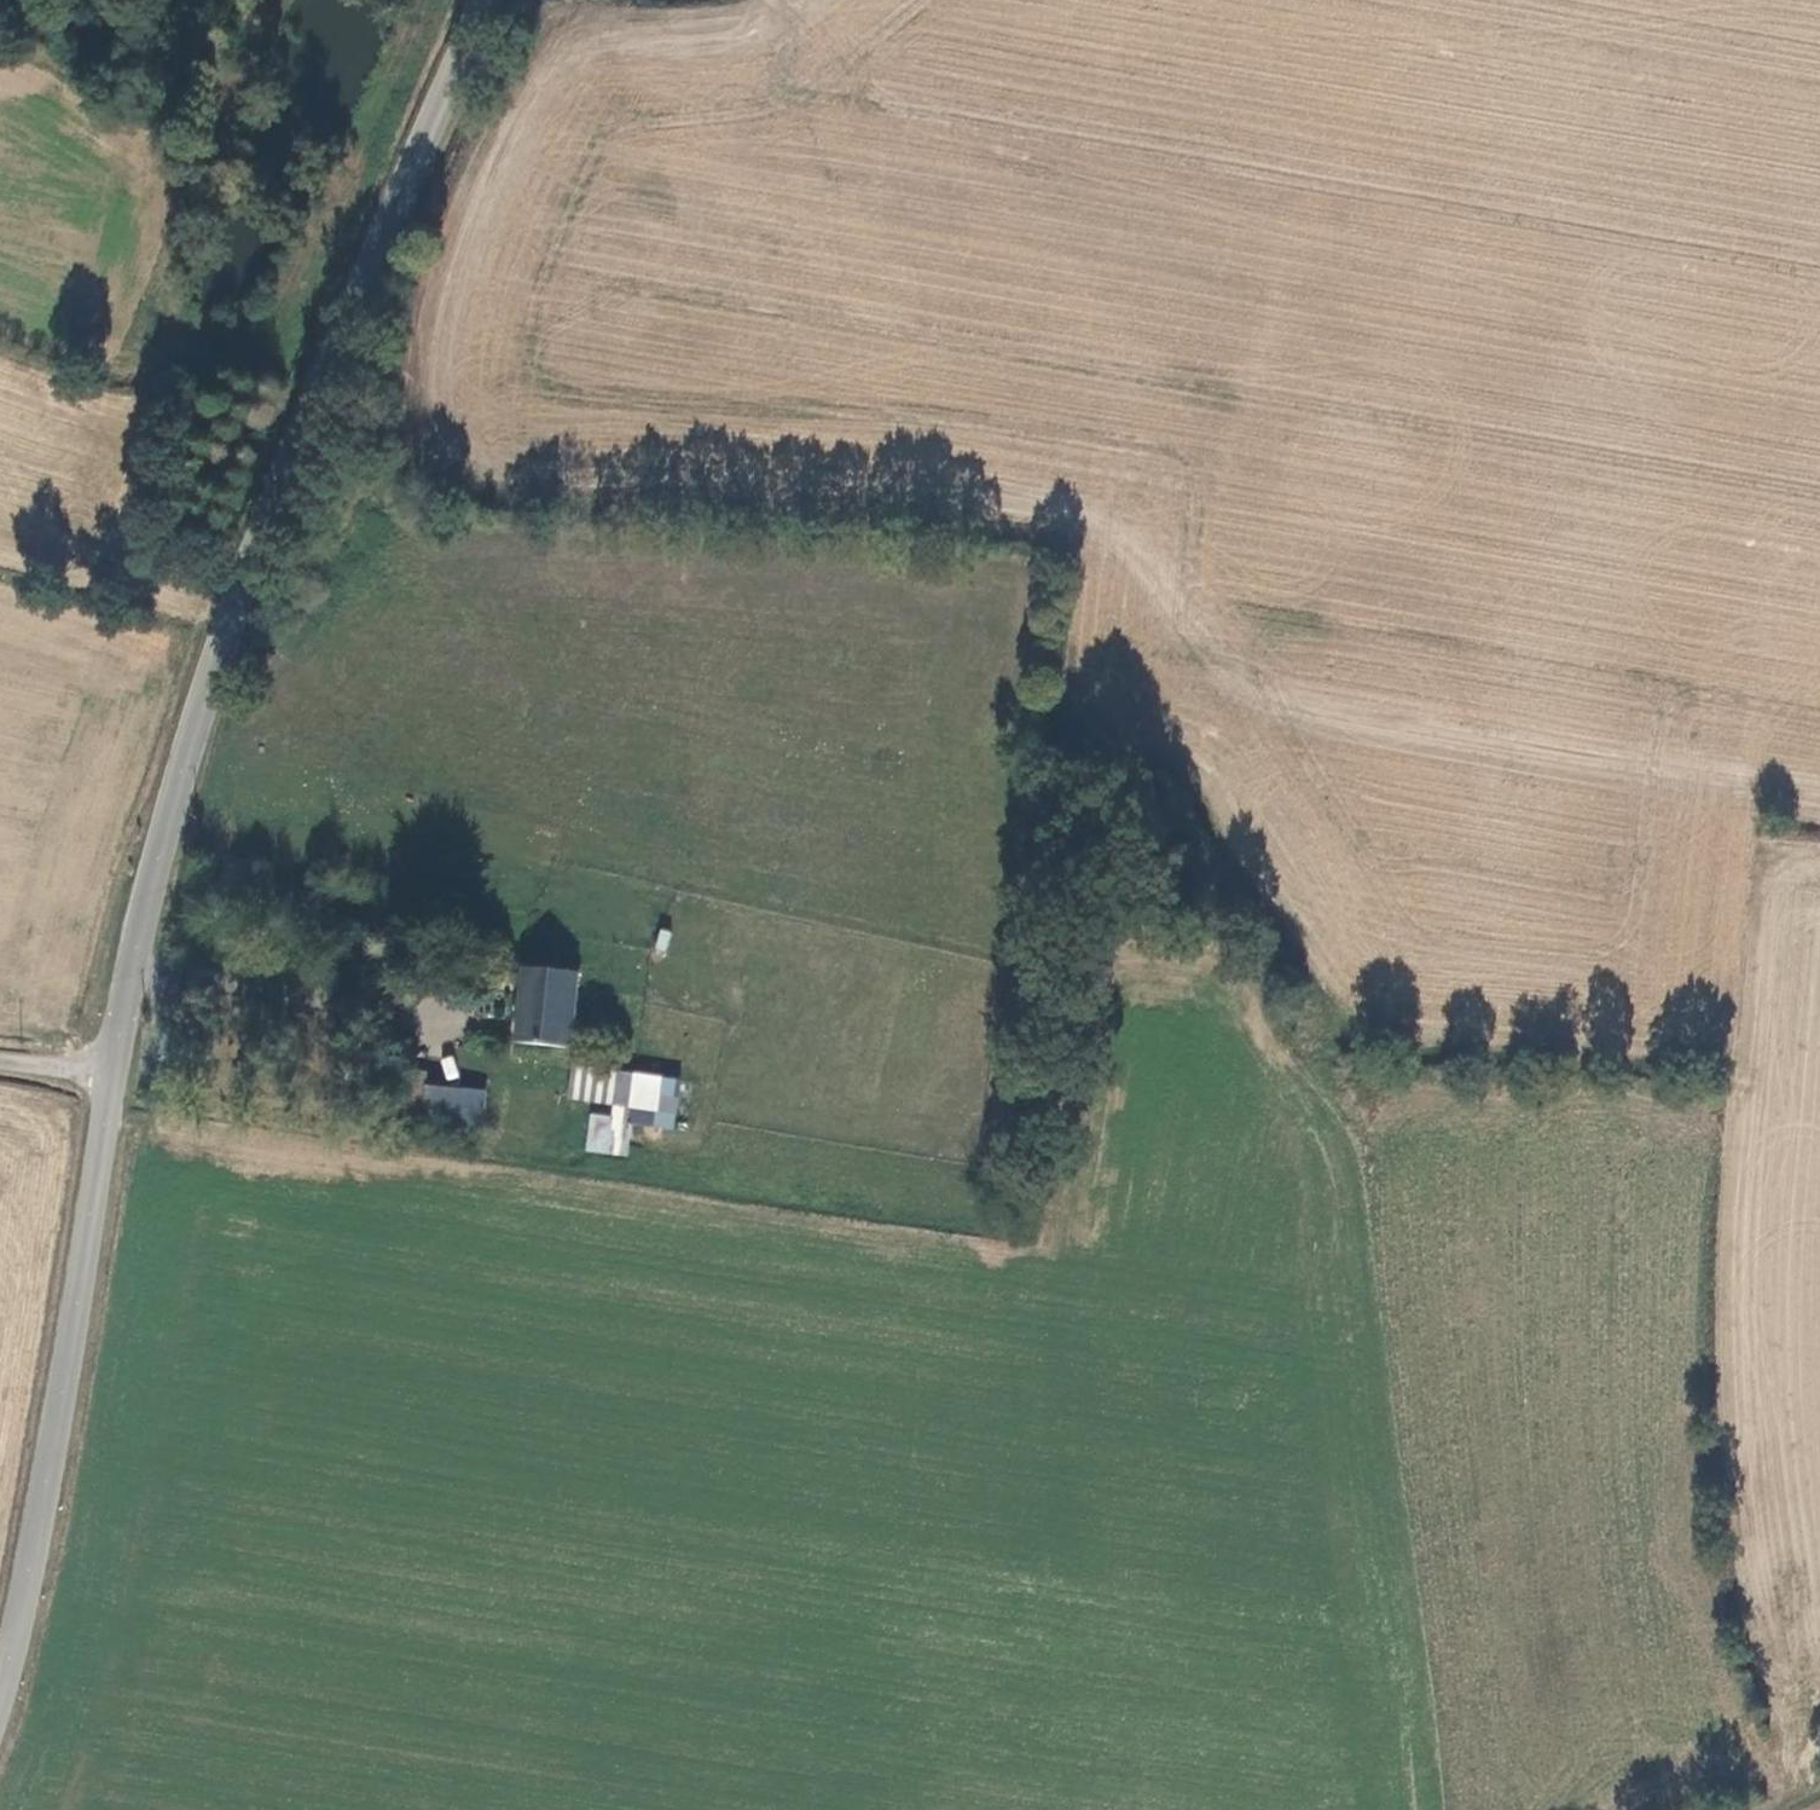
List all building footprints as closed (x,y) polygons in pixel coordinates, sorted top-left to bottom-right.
[(584,971),(531,965),(526,1011),(522,1045),(574,1051),(584,971)] [(572,1102),(631,1110),(635,1076),(576,1068),(572,1102)] [(423,1132),(482,1136),(486,1089),(426,1084),(423,1132)]
